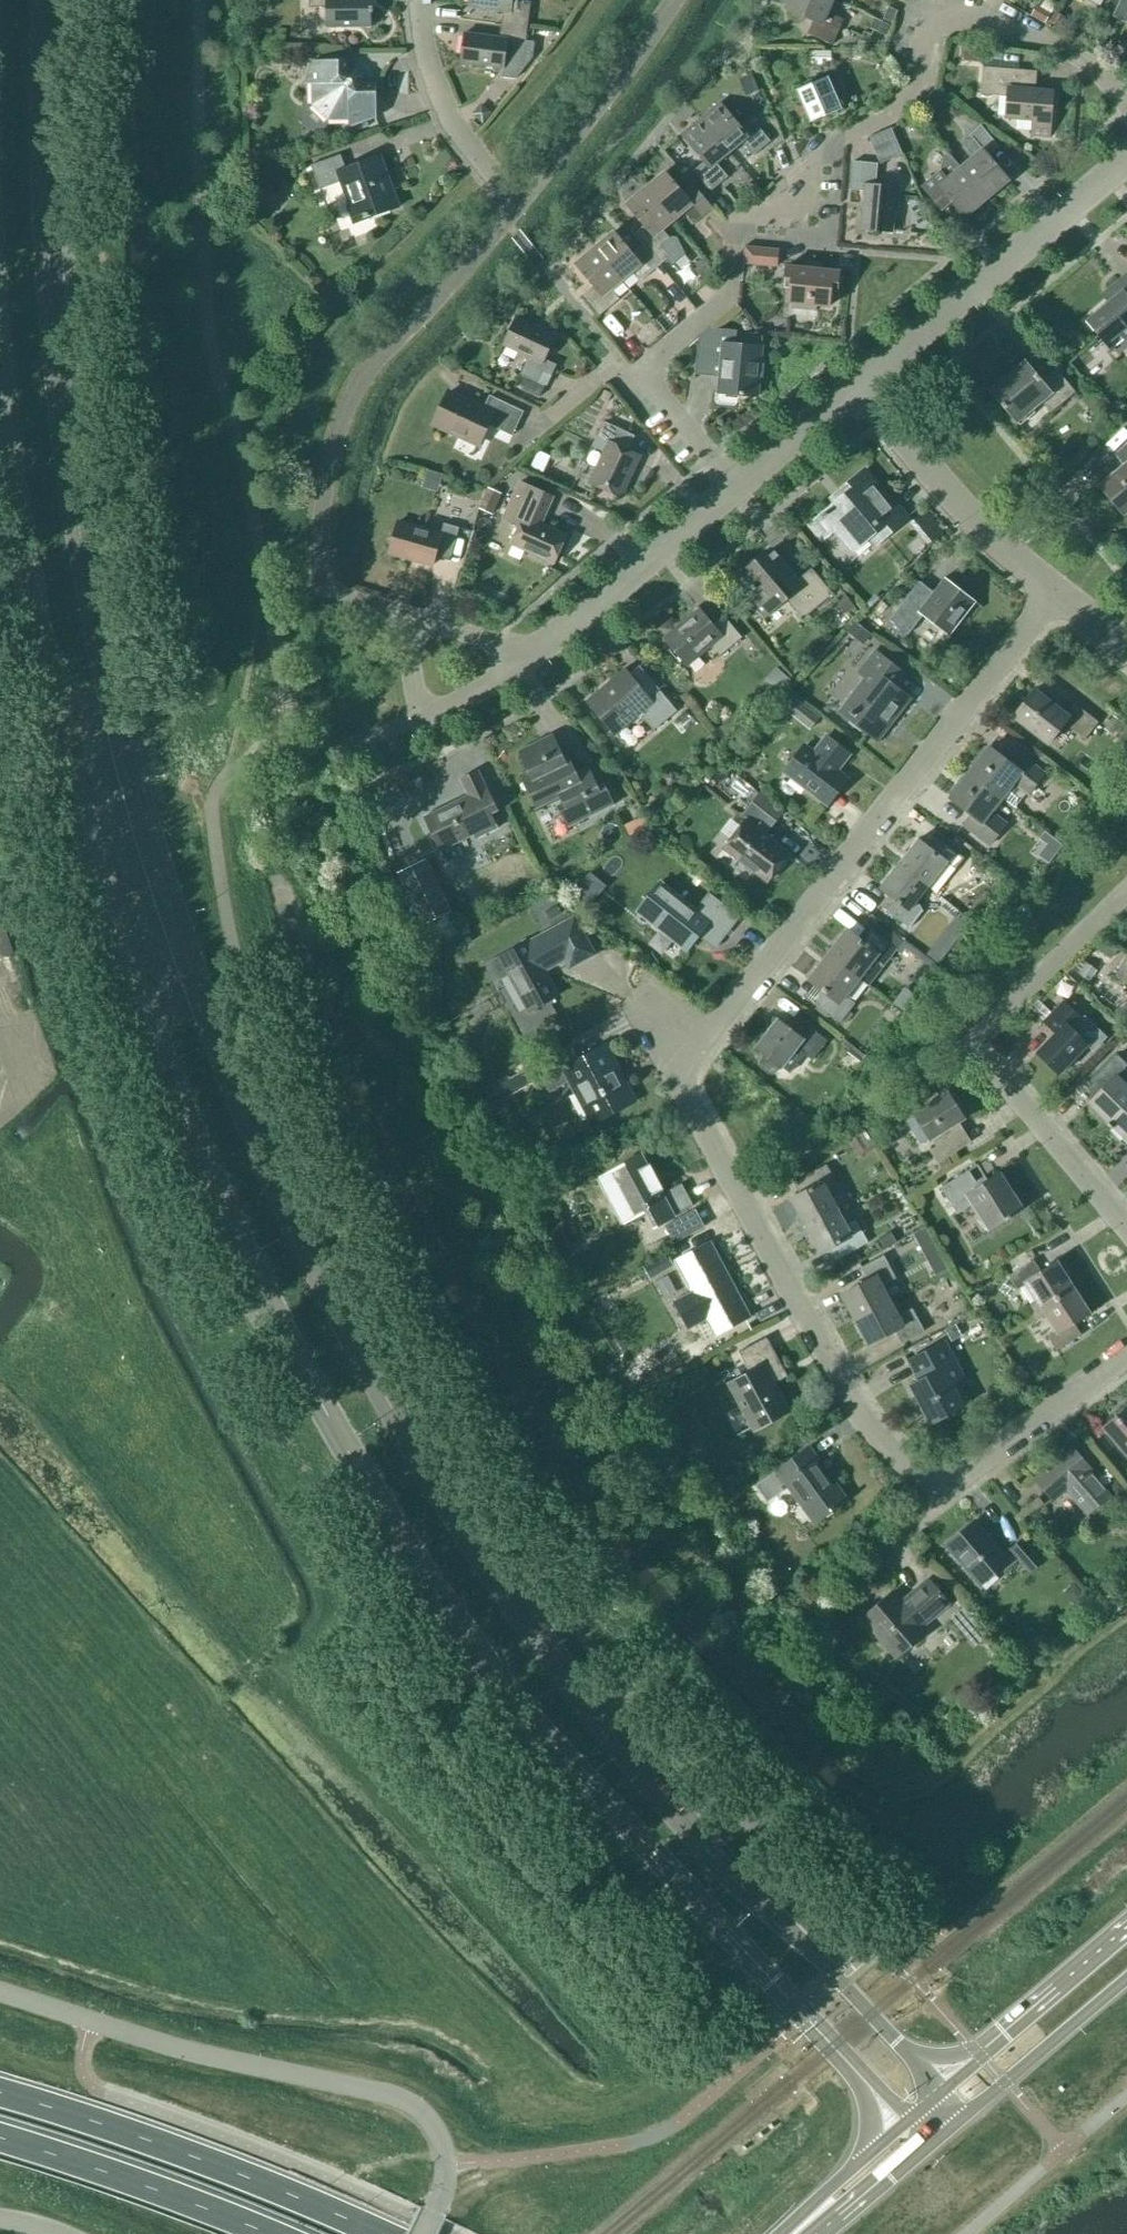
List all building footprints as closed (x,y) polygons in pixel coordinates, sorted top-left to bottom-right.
[(309,8),(327,8),(327,28),(372,27),(371,0),(309,0),(309,8)] [(528,28),(531,2),(516,0),(469,0),(468,7),(503,12),(501,25),(528,28)] [(833,0),(790,0),(786,10),(813,21),(808,34),(833,45),(844,20),(827,13),(833,0)] [(1113,17),(1126,24),(1126,0),(1121,0),(1113,17)] [(1051,14),(1037,5),(1031,15),(1045,24),(1051,14)] [(888,7),(883,19),(892,23),(898,11),(888,7)] [(890,26),(874,19),(870,28),(886,35),(890,26)] [(526,41),(528,28),(501,25),(500,38),(464,33),(461,62),(503,68),(502,77),(515,79),(533,57),(535,42),(526,41)] [(982,63),(983,47),(965,45),(964,62),(982,63)] [(809,66),(832,66),(832,51),(808,51),(809,66)] [(348,61),(312,61),(313,105),(328,118),(348,118),(349,128),(377,118),(376,84),(363,84),(363,75),(357,69),(348,69),(348,61)] [(1037,73),(1037,72),(983,67),(981,95),(1008,97),(1006,118),(1033,120),(1032,135),(1049,136),(1053,92),(1034,90),(1034,85),(1025,84),(1026,72),(1037,73)] [(745,97),(760,91),(752,73),(737,79),(745,97)] [(810,124),(842,110),(828,77),(796,91),(810,124)] [(701,120),(729,153),(742,143),(754,157),(771,142),(751,118),(740,127),(721,103),(701,120)] [(481,104),(475,111),(472,115),(476,118),(483,124),(486,120),(492,113),(481,104)] [(717,164),(729,153),(701,120),(681,136),(704,163),(694,172),(711,192),(728,178),(717,164)] [(961,169),(987,199),(1009,181),(988,156),(999,147),(981,126),(970,135),(972,138),(964,145),(974,158),(961,169)] [(891,133),(879,139),(886,153),(898,147),(891,133)] [(961,169),(949,154),(944,158),(939,174),(923,188),(941,209),(950,201),(965,218),(987,199),(961,169)] [(346,170),(341,156),(311,166),(319,190),(342,182),(351,206),(348,207),(354,222),(373,215),(374,217),(399,208),(380,157),(346,170)] [(898,208),(900,188),(876,186),(878,164),(854,162),(851,190),(864,192),(861,230),(893,233),(895,208),(898,208)] [(646,189),(673,221),(684,213),(693,224),(712,208),(693,186),(684,194),(666,172),(646,189)] [(662,230),(673,221),(646,189),(626,206),(644,227),(634,235),(642,246),(660,266),(666,260),(672,267),(686,255),(677,237),(672,236),(669,238),(662,230)] [(660,266),(642,246),(633,254),(615,232),(595,249),(622,281),(633,272),(640,282),(660,266)] [(776,268),(778,250),(745,247),(743,265),(776,268)] [(611,290),(622,281),(595,249),(575,266),(593,287),(583,295),(600,315),(619,299),(611,290)] [(716,274),(703,258),(695,265),(697,268),(695,269),(707,282),(716,274)] [(822,265),(805,263),(805,269),(786,267),(785,282),(791,283),(790,304),(791,304),(790,309),(816,312),(817,306),(829,307),(831,288),(838,289),(839,272),(822,270),(822,265)] [(1126,338),(1126,276),(1108,292),(1114,300),(1087,322),(1112,351),(1126,338)] [(546,386),(557,365),(544,360),(555,336),(517,318),(504,346),(528,357),(520,375),(525,377),(520,389),(539,398),(545,386),(546,386)] [(737,332),(737,331),(710,329),(699,338),(695,375),(720,377),(719,393),(757,397),(759,378),(764,378),(765,364),(760,364),(761,347),(735,345),(736,332),(737,332)] [(1042,381),(1025,361),(989,391),(1017,423),(1042,402),(1051,413),(1075,393),(1056,370),(1042,381)] [(484,409),(449,393),(434,425),(478,445),(488,425),(512,436),(524,412),(490,396),(484,409)] [(620,496),(638,456),(628,451),(635,436),(604,422),(592,447),(606,453),(592,483),(620,496)] [(1114,454),(1124,467),(1102,485),(1125,513),(1126,512),(1126,444),(1114,454)] [(894,505),(865,471),(840,492),(844,497),(817,520),(828,534),(834,530),(852,551),(870,536),(877,544),(908,518),(896,503),(894,505)] [(554,564),(567,536),(541,524),(553,498),(520,483),(503,519),(519,527),(511,545),(554,564)] [(493,515),(502,494),(488,487),(478,509),(493,515)] [(923,547),(944,530),(926,508),(905,525),(923,547)] [(441,535),(398,522),(389,554),(433,566),(435,557),(450,561),(459,528),(444,524),(441,535)] [(798,582),(771,550),(744,574),(742,571),(734,577),(746,592),(756,590),(762,598),(754,605),(765,618),(787,601),(803,620),(833,596),(812,570),(798,582)] [(976,602),(944,578),(933,592),(919,582),(889,620),(908,635),(923,616),(949,637),(976,602)] [(844,593),(835,600),(846,614),(855,607),(844,593)] [(713,627),(699,610),(665,638),(687,665),(712,645),(721,655),(742,638),(724,617),(713,627)] [(855,622),(847,632),(864,645),(866,642),(872,635),(855,622)] [(878,740),(909,699),(895,688),(905,675),(875,652),(859,672),(867,678),(841,711),(878,740)] [(793,681),(776,667),(765,680),(781,694),(793,681)] [(650,700),(625,671),(589,702),(615,734),(639,713),(654,731),(677,712),(660,691),(650,700)] [(1066,715),(1034,690),(1013,717),(1048,745),(1064,724),(1085,740),(1098,723),(1074,704),(1066,715)] [(787,693),(768,717),(779,725),(790,712),(801,721),(809,710),(787,693)] [(1113,716),(1104,728),(1113,735),(1122,723),(1113,716)] [(567,765),(552,735),(518,751),(533,781),(525,785),(536,807),(554,798),(568,828),(614,805),(603,784),(597,787),(588,767),(576,773),(571,763),(567,765)] [(849,755),(826,737),(814,753),(805,746),(784,772),(827,805),(847,779),(837,771),(849,755)] [(970,773),(1001,797),(1002,797),(1015,808),(1026,794),(1028,796),(1045,774),(1018,754),(1010,764),(989,748),(970,773)] [(475,839),(498,829),(491,815),(498,811),(478,771),(460,780),(468,796),(424,817),(441,852),(473,835),(475,839)] [(990,812),(1001,797),(970,773),(951,798),(972,814),(963,825),(989,846),(1006,824),(990,812)] [(767,883),(789,854),(766,835),(776,822),(752,802),(741,816),(746,820),(724,849),(767,883)] [(899,864),(928,887),(942,869),(950,876),(964,858),(935,836),(927,846),(918,839),(899,864)] [(449,912),(424,860),(399,873),(424,924),(449,912)] [(914,904),(928,887),(899,864),(880,889),(888,895),(880,906),(909,928),(923,911),(914,904)] [(695,911),(660,883),(637,912),(687,951),(701,933),(717,946),(740,918),(709,893),(695,911)] [(594,955),(574,919),(529,943),(528,942),(500,958),(499,956),(485,964),(495,983),(510,975),(530,1012),(558,996),(544,971),(577,953),(582,961),(594,955)] [(828,955),(859,979),(872,962),(882,969),(897,950),(872,930),(863,942),(848,930),(828,955)] [(951,948),(939,938),(926,954),(939,964),(951,948)] [(845,996),(859,979),(828,955),(809,981),(824,992),(815,1004),(840,1023),(855,1004),(845,996)] [(1114,977),(1126,986),(1126,958),(1114,977)] [(1097,970),(1086,962),(1078,974),(1089,982),(1097,970)] [(1052,1014),(1038,1000),(1031,1008),(1045,1022),(1044,1023),(1056,1034),(1037,1054),(1059,1076),(1088,1046),(1094,1052),(1107,1037),(1085,1015),(1081,1019),(1064,1002),(1052,1014)] [(792,1031),(778,1020),(756,1048),(765,1055),(760,1062),(759,1065),(761,1068),(769,1075),(772,1075),(774,1074),(780,1066),(782,1068),(796,1048),(812,1060),(827,1041),(800,1020),(792,1031)] [(636,1098),(609,1047),(580,1063),(572,1049),(536,1068),(549,1092),(572,1079),(594,1120),(636,1098)] [(1126,1110),(1126,1065),(1117,1055),(1090,1084),(1100,1094),(1089,1104),(1112,1126),(1126,1110)] [(516,1092),(533,1083),(526,1070),(509,1079),(516,1092)] [(938,1164),(971,1143),(958,1123),(965,1119),(948,1092),(914,1114),(935,1148),(930,1151),(938,1164)] [(1112,1126),(1126,1141),(1126,1110),(1112,1126)] [(663,1194),(642,1155),(609,1172),(627,1206),(617,1212),(623,1225),(645,1213),(653,1227),(693,1206),(682,1184),(663,1194)] [(952,1164),(948,1157),(938,1164),(942,1171),(952,1164)] [(791,1179),(805,1172),(799,1160),(785,1168),(791,1179)] [(805,1227),(837,1209),(827,1190),(837,1185),(826,1165),(794,1183),(800,1194),(791,1199),(805,1227)] [(978,1187),(968,1171),(941,1188),(958,1214),(973,1205),(989,1231),(1023,1210),(1000,1173),(978,1187)] [(837,1209),(805,1227),(820,1254),(829,1249),(836,1261),(868,1243),(856,1220),(846,1225),(837,1209)] [(926,1227),(913,1234),(922,1250),(935,1243),(926,1227)] [(657,1231),(644,1237),(653,1255),(666,1248),(657,1231)] [(884,1248),(897,1241),(891,1231),(878,1238),(884,1248)] [(741,1302),(710,1244),(677,1261),(696,1298),(678,1307),(688,1327),(707,1317),(708,1320),(719,1314),(727,1329),(750,1316),(742,1301),(741,1302)] [(856,1320),(890,1301),(881,1286),(895,1278),(883,1256),(861,1268),(868,1280),(842,1295),(856,1320)] [(1033,1314),(1073,1288),(1056,1262),(1040,1272),(1033,1261),(1009,1276),(1018,1290),(1026,1284),(1036,1300),(1028,1306),(1033,1314)] [(1073,1288),(1033,1314),(1038,1321),(1046,1316),(1056,1332),(1048,1337),(1057,1351),(1081,1335),(1074,1324),(1090,1314),(1073,1288)] [(890,1301),(856,1320),(869,1345),(895,1331),(902,1344),(924,1332),(912,1309),(898,1317),(890,1301)] [(752,1428),(787,1409),(770,1376),(783,1369),(766,1337),(739,1352),(751,1376),(730,1387),(752,1428)] [(931,1425),(964,1407),(953,1385),(965,1379),(945,1341),(908,1361),(919,1381),(910,1386),(931,1425)] [(703,1343),(689,1350),(693,1359),(707,1351),(703,1343)] [(637,1363),(623,1371),(632,1387),(646,1379),(637,1363)] [(1105,1432),(1126,1457),(1126,1413),(1105,1432)] [(1110,1496),(1088,1471),(1091,1469),(1072,1447),(1035,1479),(1054,1501),(1066,1490),(1087,1514),(1110,1496)] [(831,1487),(814,1463),(818,1460),(808,1448),(777,1471),(813,1522),(846,1500),(835,1485),(831,1487)] [(978,1582),(1007,1558),(977,1524),(949,1548),(978,1582)] [(1031,1572),(1042,1562),(1022,1539),(1011,1549),(1031,1572)] [(922,1628),(950,1604),(928,1579),(908,1597),(909,1598),(902,1604),(894,1596),(866,1620),(895,1654),(924,1630),(922,1628)] [(1077,1596),(1075,1606),(1079,1610),(1090,1601),(1082,1592),(1077,1596)] [(964,1606),(949,1619),(974,1648),(989,1635),(964,1606)]
